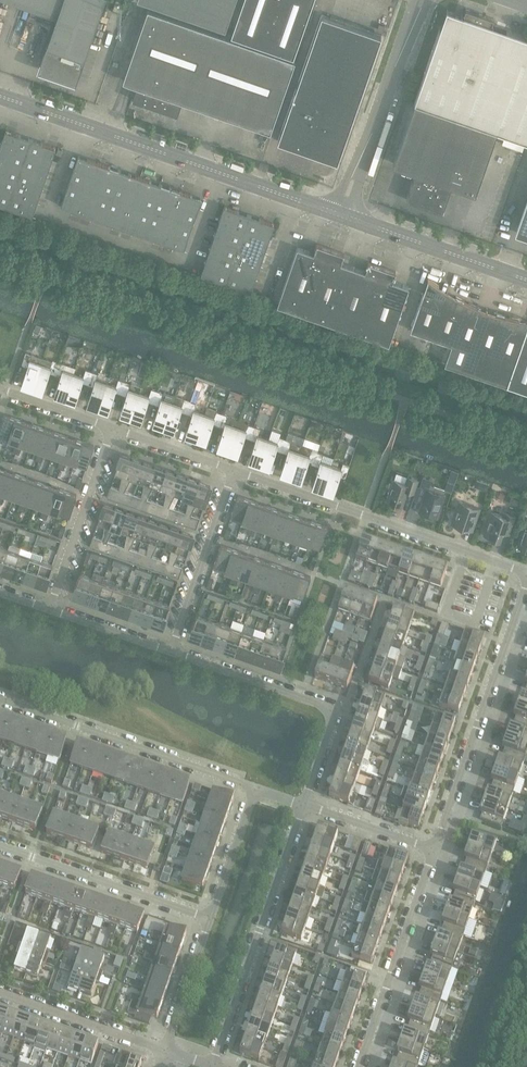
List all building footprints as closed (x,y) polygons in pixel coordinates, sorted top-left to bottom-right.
[(58,14),(38,70),(76,83),(105,0),(18,0),(58,14)] [(236,0),(137,0),(226,31),(236,0)] [(314,0),(244,0),(231,36),(293,58),(314,0)] [(295,60),(148,9),(127,70),(141,75),(132,99),(178,115),(183,100),(226,115),(226,116),(271,132),(295,60)] [(466,9),(457,35),(440,29),(415,101),(497,130),(526,140),(526,37),(507,30),(499,54),(484,48),(494,18),(466,9)] [(322,15),(280,134),(303,142),(302,146),(316,151),(317,147),(340,154),(382,35),(374,33),(373,33),(331,18),(330,17),(322,15)] [(497,130),(415,101),(393,163),(416,171),(407,200),(443,212),(452,184),(476,192),(497,130)] [(51,161),(56,148),(6,130),(0,148),(0,204),(33,216),(51,161)] [(184,249),(202,199),(79,156),(61,206),(184,249)] [(515,233),(526,237),(526,199),(515,233)] [(251,292),(270,238),(274,224),(224,207),(201,274),(251,292)] [(389,344),(409,287),(393,281),(396,272),(368,262),(365,272),(341,263),(344,254),(317,244),(313,254),(297,248),(277,305),(389,344)] [(526,328),(516,325),(518,320),(519,320),(519,319),(510,317),(509,318),(510,318),(509,320),(505,318),(505,317),(506,316),(496,313),(496,314),(497,314),(496,318),(475,310),(476,308),(477,308),(477,307),(469,303),(469,304),(468,305),(463,304),(464,301),(465,302),(465,301),(456,296),(456,297),(457,298),(455,303),(434,296),(438,286),(439,286),(428,277),(428,278),(428,279),(411,330),(452,344),(445,364),(507,385),(526,329),(526,328)] [(526,329),(507,385),(526,392),(526,329)] [(32,355),(26,353),(22,364),(28,366),(22,383),(33,387),(41,363),(30,360),(32,355)] [(41,363),(33,387),(43,390),(49,372),(55,374),(59,362),(53,360),(51,367),(41,363)] [(65,364),(59,362),(55,374),(61,376),(55,392),(55,393),(66,396),(74,373),(63,369),(65,364)] [(74,373),(66,396),(76,400),(82,382),(88,384),(92,372),(86,370),(84,376),(74,373)] [(99,406),(107,383),(109,377),(98,373),(98,374),(92,372),(88,384),(94,386),(88,402),(99,406)] [(107,383),(99,406),(109,409),(115,391),(121,393),(125,382),(119,379),(116,386),(107,383)] [(132,416),(140,392),(142,387),(131,383),(131,384),(125,382),(121,393),(126,395),(121,412),(132,416)] [(140,392),(132,416),(141,419),(142,419),(148,401),(154,403),(158,391),(152,389),(149,396),(140,392)] [(164,393),(158,391),(154,403),(159,405),(154,421),(154,422),(165,425),(173,402),(162,398),(164,393)] [(173,402),(165,425),(174,429),(181,411),(186,413),(191,401),(175,396),(173,402)] [(197,403),(191,401),(186,413),(192,415),(186,433),(196,436),(204,413),(194,410),(197,403)] [(204,413),(196,436),(207,440),(212,424),(218,426),(222,414),(216,412),(217,410),(207,406),(204,413)] [(228,416),(222,414),(218,426),(224,427),(218,445),(218,446),(229,449),(239,420),(228,416)] [(4,415),(0,427),(0,437),(9,440),(10,438),(9,438),(16,419),(4,415)] [(27,422),(16,419),(9,438),(10,438),(17,441),(20,442),(27,422)] [(239,420),(229,449),(238,453),(239,453),(244,436),(250,438),(254,427),(249,425),(249,424),(239,420)] [(27,422),(20,442),(17,441),(15,446),(21,448),(23,443),(31,445),(38,426),(27,422)] [(49,430),(38,426),(31,445),(39,448),(43,449),(49,430)] [(260,429),(254,427),(250,438),(256,440),(249,458),(250,458),(260,462),(269,439),(258,435),(260,429)] [(60,434),(49,430),(43,449),(39,448),(37,454),(44,456),(46,450),(54,453),(60,434)] [(71,438),(60,434),(54,453),(62,456),(65,457),(71,438)] [(269,439),(260,462),(270,466),(270,465),(270,466),(276,449),(282,451),(286,439),(280,437),(278,442),(269,439)] [(71,438),(65,457),(62,456),(60,462),(66,464),(68,458),(75,461),(76,461),(82,442),(71,438)] [(292,442),(286,439),(282,451),(287,453),(281,471),(292,475),(303,445),(292,441),(292,442)] [(94,446),(82,442),(76,461),(75,461),(74,462),(87,467),(94,446)] [(303,445),(292,475),(302,478),(308,462),(313,464),(318,452),(311,450),(312,448),(303,445)] [(21,448),(15,446),(13,452),(19,454),(21,448)] [(324,488),(332,465),(334,458),(318,452),(313,464),(319,466),(313,484),(324,488)] [(44,456),(37,454),(35,460),(41,462),(44,456)] [(133,459),(121,455),(114,475),(122,478),(119,490),(111,486),(107,498),(118,502),(133,459)] [(144,463),(133,459),(118,502),(129,505),(133,495),(125,492),(130,480),(137,483),(144,463)] [(66,464),(60,462),(58,468),(64,470),(66,464)] [(155,467),(144,463),(137,483),(144,485),(142,497),(133,495),(129,505),(140,509),(155,467)] [(332,465),(324,488),(334,491),(340,475),(345,477),(350,465),(343,463),(342,468),(332,465)] [(166,471),(155,467),(140,509),(152,513),(155,502),(147,499),(152,488),(159,491),(166,471)] [(0,468),(0,490),(3,491),(10,472),(0,468)] [(177,475),(166,471),(159,491),(166,493),(164,505),(155,502),(152,513),(163,517),(177,475)] [(10,472),(3,491),(0,490),(0,496),(4,498),(6,492),(14,495),(21,476),(10,472)] [(188,479),(177,475),(163,517),(174,521),(178,510),(169,507),(175,496),(182,498),(188,479)] [(32,480),(21,476),(14,495),(22,498),(25,499),(32,480)] [(406,484),(394,480),(387,501),(402,506),(408,491),(414,493),(418,480),(409,477),(406,484)] [(200,483),(188,479),(182,498),(189,501),(186,513),(178,510),(174,521),(185,525),(200,483)] [(43,483),(32,480),(25,499),(22,498),(20,503),(26,506),(28,500),(36,503),(43,483)] [(54,487),(43,483),(36,503),(44,505),(48,506),(54,487)] [(211,487),(200,483),(185,525),(196,529),(200,518),(191,515),(197,504),(204,506),(211,487)] [(445,490),(444,492),(451,494),(454,485),(448,483),(445,490)] [(423,502),(419,512),(437,518),(444,495),(443,495),(444,492),(445,490),(430,485),(428,490),(427,489),(424,497),(425,497),(423,502)] [(65,491),(54,487),(48,506),(44,505),(42,511),(49,513),(51,508),(58,510),(59,510),(65,491)] [(77,495),(65,491),(59,510),(58,510),(57,512),(70,516),(77,495)] [(243,521),(244,519),(243,519),(250,500),(238,496),(231,517),(243,521)] [(512,498),(509,506),(516,509),(519,501),(512,498)] [(261,504),(250,500),(243,519),(244,519),(251,522),(254,523),(261,504)] [(452,523),(459,526),(472,531),(480,509),(459,502),(452,523)] [(26,506),(20,503),(18,509),(24,512),(26,506)] [(261,504),(254,523),(251,522),(249,528),(255,530),(257,524),(265,527),(272,508),(261,504)] [(89,547),(101,551),(116,509),(104,505),(97,524),(105,527),(102,539),(93,536),(89,547)] [(283,512),(272,508),(265,527),(273,530),(277,531),(283,512)] [(127,513),(116,509),(101,551),(112,555),(116,544),(108,541),(113,530),(120,532),(127,513)] [(49,513),(42,511),(40,517),(46,519),(49,513)] [(283,512),(277,531),(273,530),(271,535),(278,538),(280,532),(288,535),(294,515),(283,512)] [(138,516),(127,513),(120,532),(127,535),(124,547),(116,544),(112,555),(123,559),(138,516)] [(492,513),(484,535),(499,540),(503,529),(510,531),(515,516),(504,513),(503,516),(492,513)] [(305,519),(294,515),(288,535),(296,537),(299,538),(305,519)] [(149,520),(138,516),(123,559),(134,563),(138,552),(130,549),(135,538),(142,540),(149,520)] [(316,523),(305,519),(299,538),(296,537),(294,543),(300,545),(302,540),(309,542),(310,542),(316,523)] [(160,524),(149,520),(142,540),(149,542),(147,555),(138,552),(134,563),(145,566),(160,524)] [(526,520),(518,546),(526,549),(526,520)] [(328,527),(316,523),(310,542),(309,542),(309,544),(321,548),(328,527)] [(171,528),(160,524),(145,566),(156,570),(160,559),(152,556),(157,545),(164,548),(171,528)] [(182,532),(171,528),(164,548),(171,550),(169,562),(160,559),(156,570),(168,574),(182,532)] [(255,530),(249,528),(247,534),(253,536),(255,530)] [(194,536),(182,532),(168,574),(179,578),(183,567),(174,564),(180,553),(187,556),(194,536)] [(278,538),(271,535),(269,541),(276,544),(278,538)] [(365,568),(367,563),(373,543),(363,539),(356,559),(354,564),(365,568)] [(300,545),(294,543),(292,549),(298,551),(300,545)] [(384,547),(373,543),(367,563),(377,567),(384,547)] [(226,571),(227,569),(226,569),(233,549),(221,545),(214,567),(226,571)] [(395,551),(384,547),(377,567),(388,570),(395,551)] [(19,553),(8,549),(1,569),(12,573),(19,553)] [(244,553),(233,549),(226,569),(227,569),(234,571),(237,573),(244,553)] [(34,580),(41,561),(43,555),(32,551),(30,557),(23,576),(34,580)] [(405,554),(395,551),(388,570),(398,574),(405,554)] [(30,557),(19,553),(12,573),(23,576),(30,557)] [(255,557),(244,553),(237,573),(234,571),(232,577),(238,579),(240,574),(248,576),(255,557)] [(416,558),(405,554),(398,574),(409,578),(416,558)] [(266,561),(255,557),(248,576),(256,579),(259,580),(266,561)] [(426,562),(416,558),(409,578),(420,581),(426,562)] [(53,565),(41,561),(34,580),(46,584),(53,565)] [(277,565),(266,561),(259,580),(256,579),(254,585),(260,587),(262,581),(270,584),(277,565)] [(437,565),(426,562),(420,581),(430,585),(437,565)] [(288,569),(277,565),(270,584),(278,587),(282,588),(288,569)] [(448,569),(437,565),(430,585),(441,589),(448,569)] [(299,573),(288,569),(282,588),(278,587),(276,593),(283,595),(285,589),(292,592),(293,592),(299,573)] [(311,577),(299,573),(293,592),(292,592),(291,593),(304,598),(311,577)] [(80,574),(74,593),(73,594),(85,598),(92,578),(80,574)] [(238,579),(232,577),(230,583),(236,585),(238,579)] [(103,582),(92,578),(85,598),(96,602),(103,582)] [(114,586),(103,582),(96,602),(107,606),(114,586)] [(260,587),(254,585),(252,591),(258,593),(260,587)] [(125,590),(114,586),(107,606),(118,609),(125,590)] [(136,594),(125,590),(118,609),(129,613),(136,594)] [(338,611),(349,614),(356,595),(345,591),(338,611)] [(283,595),(276,593),(274,599),(281,601),(283,595)] [(147,597),(136,594),(129,613),(140,617),(147,597)] [(367,598),(356,595),(349,614),(360,618),(367,598)] [(158,601),(147,597),(140,617),(151,621),(158,601)] [(377,602),(367,598),(360,618),(371,622),(377,602)] [(170,605),(158,601),(151,621),(163,625),(170,605)] [(438,613),(440,606),(427,602),(425,608),(438,613)] [(395,608),(391,619),(411,626),(414,615),(395,608)] [(197,615),(190,633),(190,635),(202,639),(209,619),(197,615)] [(220,623),(209,619),(202,639),(213,642),(220,623)] [(411,626),(391,619),(387,630),(407,636),(411,626)] [(235,650),(242,630),(244,624),(233,620),(231,627),(224,646),(235,650)] [(231,627),(220,623),(213,642),(224,646),(231,627)] [(446,631),(449,625),(442,623),(438,635),(444,638),(446,632),(446,631)] [(253,634),(242,630),(235,650),(246,654),(253,634)] [(407,636),(387,630),(384,640),(403,647),(407,636)] [(465,631),(461,644),(481,650),(484,639),(474,636),(475,634),(465,631)] [(264,638),(253,634),(246,654),(257,658),(264,638)] [(275,642),(264,638),(257,658),(268,662),(275,642)] [(403,647),(384,640),(380,651),(400,657),(403,647)] [(287,646),(275,642),(268,662),(280,666),(287,646)] [(481,650),(461,644),(457,654),(477,661),(481,650)] [(400,657),(380,651),(376,661),(396,668),(400,657)] [(477,661),(457,654),(454,664),(473,671),(477,661)] [(315,678),(325,682),(332,662),(322,658),(315,678)] [(396,668),(376,661),(373,671),(392,678),(396,668)] [(343,666),(332,662),(325,682),(336,686),(343,666)] [(473,671),(454,664),(450,675),(470,682),(473,671)] [(354,670),(343,666),(336,686),(347,689),(354,670)] [(392,678),(373,671),(369,682),(388,689),(392,678)] [(470,682),(450,675),(446,685),(466,692),(470,682)] [(466,692),(446,685),(443,696),(462,703),(466,692)] [(526,690),(524,695),(521,694),(517,705),(526,709),(526,690)] [(366,691),(362,702),(382,709),(386,698),(366,691)] [(462,703),(443,696),(439,707),(459,714),(462,703)] [(382,709),(362,702),(358,713),(378,719),(382,709)] [(517,705),(514,716),(516,717),(514,722),(526,727),(526,709),(517,705)] [(378,719),(358,713),(355,723),(374,730),(378,719)] [(436,716),(432,727),(452,734),(456,723),(436,716)] [(0,718),(0,740),(4,741),(11,720),(4,718),(3,719),(0,718)] [(18,723),(11,720),(4,741),(15,745),(21,726),(17,724),(18,723)] [(514,722),(513,727),(511,727),(510,727),(506,738),(526,745),(526,727),(514,722)] [(374,730),(355,723),(351,734),(371,740),(374,730)] [(26,727),(21,726),(15,745),(26,749),(33,728),(26,726),(26,727)] [(452,734),(432,727),(428,737),(448,744),(452,734)] [(40,731),(33,728),(26,749),(37,753),(44,733),(40,732),(40,731)] [(48,735),(44,733),(37,753),(48,756),(55,736),(48,733),(48,735)] [(371,740),(351,734),(347,744),(367,751),(371,740)] [(62,738),(55,736),(48,756),(60,760),(66,741),(62,740),(62,738)] [(448,744),(428,737),(425,748),(444,754),(448,744)] [(506,738),(502,749),(505,749),(503,755),(524,762),(526,754),(526,745),(506,738)] [(367,751),(347,744),(344,755),(363,761),(367,751)] [(70,764),(82,768),(89,748),(82,745),(82,747),(77,745),(70,764)] [(96,750),(89,748),(82,768),(93,772),(100,753),(96,752),(96,750)] [(444,754),(425,748),(421,758),(441,765),(444,754)] [(104,754),(100,753),(93,772),(104,776),(111,755),(104,753),(104,754)] [(118,758),(111,755),(104,776),(116,780),(122,761),(118,759),(118,758)] [(363,761),(344,755),(340,765),(360,772),(363,761)] [(524,762),(503,755),(501,760),(499,759),(495,770),(518,778),(524,762)] [(441,765),(421,758),(417,769),(437,775),(441,765)] [(126,762),(122,761),(116,780),(127,784),(134,763),(127,761),(126,762)] [(141,766),(134,763),(127,784),(138,788),(144,768),(140,767),(141,766)] [(360,772),(340,765),(336,776),(356,782),(360,772)] [(149,770),(144,768),(138,788),(149,792),(156,771),(149,769),(149,770)] [(437,775),(417,769),(414,779),(434,786),(437,775)] [(518,778),(495,770),(491,781),(494,782),(492,787),(513,794),(518,778)] [(163,773),(156,771),(149,792),(160,796),(167,776),(163,775),(163,773)] [(52,784),(54,776),(49,774),(46,782),(52,784)] [(171,778),(167,776),(160,796),(171,799),(178,779),(171,776),(171,778)] [(356,782),(336,776),(333,786),(352,793),(356,782)] [(65,779),(62,787),(69,789),(71,782),(65,779)] [(185,781),(178,779),(171,799),(183,803),(190,784),(185,782),(185,781)] [(434,786),(414,779),(410,790),(430,796),(434,786)] [(202,787),(194,784),(192,790),(200,793),(202,787)] [(50,788),(44,786),(42,793),(47,795),(50,788)] [(358,795),(352,793),(333,786),(329,797),(348,804),(347,806),(353,808),(358,795)] [(513,794),(492,787),(490,792),(487,791),(484,802),(507,811),(513,794)] [(430,796),(410,790),(407,800),(426,807),(430,796)] [(67,794),(61,791),(58,799),(64,801),(67,794)] [(213,791),(209,803),(230,810),(234,798),(213,791)] [(2,818),(9,797),(0,794),(0,817),(2,818)] [(20,801),(9,797),(2,818),(13,822),(20,801)] [(426,807),(407,800),(401,798),(398,809),(403,810),(423,817),(426,807)] [(369,799),(365,811),(371,814),(375,801),(369,799)] [(31,805),(20,801),(13,822),(24,826),(31,805)] [(375,815),(382,817),(386,805),(380,802),(375,815)] [(507,811),(484,802),(480,813),(482,814),(480,820),(501,827),(507,811)] [(230,810),(209,803),(205,814),(226,821),(230,810)] [(43,809),(31,805),(24,826),(35,830),(43,809)] [(423,817),(403,810),(398,823),(408,827),(409,825),(419,828),(423,817)] [(54,813),(46,834),(58,838),(65,817),(54,813)] [(226,821),(205,814),(201,825),(222,832),(226,821)] [(76,821),(65,817),(58,838),(69,841),(76,821)] [(172,817),(169,825),(175,827),(178,819),(172,817)] [(87,825),(76,821),(69,841),(80,845),(87,825)] [(99,829),(87,825),(80,845),(92,849),(99,829)] [(222,832),(201,825),(198,836),(218,843),(222,832)] [(318,828),(315,838),(334,845),(338,834),(318,828)] [(173,830),(168,829),(165,836),(171,838),(173,830)] [(109,832),(102,853),(113,857),(121,836),(109,832)] [(476,832),(474,837),(472,837),(468,848),(491,856),(497,839),(476,832)] [(132,840),(121,836),(113,857),(124,861),(132,840)] [(218,843),(198,836),(194,847),(214,854),(218,843)] [(334,845),(315,838),(311,849),(331,856),(334,845)] [(362,841),(355,838),(351,851),(357,853),(362,841)] [(143,844),(132,840),(124,861),(136,865),(143,844)] [(366,842),(361,855),(368,857),(372,844),(366,842)] [(154,848),(143,844),(136,865),(147,869),(154,848)] [(214,854),(194,847),(190,858),(211,865),(214,854)] [(491,856),(468,848),(464,859),(467,859),(465,865),(486,872),(491,856)] [(331,856),(311,849),(307,859),(327,866),(331,856)] [(399,853),(389,850),(385,863),(404,870),(408,859),(398,855),(399,853)] [(211,865),(190,858),(186,869),(207,876),(211,865)] [(327,866),(307,859),(304,870),(323,877),(327,866)] [(404,870),(385,863),(380,861),(376,872),(401,880),(404,870)] [(0,865),(0,885),(3,886),(9,867),(2,864),(1,866),(0,865)] [(486,872),(465,865),(463,870),(460,869),(457,880),(480,888),(486,872)] [(21,871),(9,867),(3,886),(14,890),(21,871)] [(172,871),(165,868),(163,874),(171,877),(172,871)] [(207,876),(186,869),(182,881),(203,888),(207,876)] [(323,877),(304,870),(300,880),(320,887),(323,877)] [(397,891),(401,880),(376,872),(372,882),(377,884),(397,891)] [(44,879),(32,875),(30,882),(25,894),(37,898),(44,879)] [(51,882),(44,879),(37,898),(45,901),(48,902),(54,884),(51,883),(51,882)] [(325,889),(320,887),(300,880),(296,891),(316,898),(321,900),(325,889)] [(480,888),(457,880),(453,891),(455,892),(454,897),(475,904),(480,888)] [(58,885),(54,884),(48,902),(45,901),(43,907),(49,909),(51,903),(59,906),(66,887),(58,884),(58,885)] [(397,891),(377,884),(374,894),(393,901),(397,891)] [(74,889),(66,887),(59,906),(67,909),(70,910),(76,892),(73,891),(74,889)] [(316,898),(296,891),(293,902),(312,909),(316,898)] [(80,893),(76,892),(70,910),(67,909),(65,914),(71,916),(73,911),(81,913),(88,894),(80,892),(80,893)] [(393,901),(374,894),(369,893),(365,903),(390,912),(393,901)] [(96,897),(88,894),(81,913),(89,916),(93,917),(99,900),(95,898),(96,897)] [(475,904),(454,897),(452,902),(449,901),(445,912),(469,921),(475,904)] [(102,901),(99,900),(93,917),(89,916),(87,922),(94,924),(96,918),(104,921),(110,902),(102,899),(102,901)] [(118,905),(110,902),(104,921),(112,924),(115,925),(121,907),(117,906),(118,905)] [(312,909),(293,902),(289,912),(309,919),(312,909)] [(386,922),(390,912),(365,903),(361,913),(366,915),(386,922)] [(49,909),(43,907),(41,913),(47,915),(49,909)] [(124,908),(121,907),(115,925),(112,924),(110,930),(116,932),(118,926),(126,929),(132,910),(125,907),(124,908)] [(144,914),(132,910),(126,929),(137,933),(144,914)] [(309,919),(289,912),(285,923),(305,930),(309,919)] [(469,921),(445,912),(442,923),(444,924),(442,929),(463,937),(469,921)] [(71,916),(65,914),(63,920),(69,922),(71,916)] [(386,922),(366,915),(363,926),(382,933),(386,922)] [(94,924),(87,922),(85,928),(92,930),(94,924)] [(305,930),(285,923),(282,933),(301,940),(305,930)] [(382,933),(363,926),(359,936),(379,943),(382,933)] [(166,927),(163,935),(162,938),(183,945),(187,934),(166,927)] [(463,937),(442,929),(440,935),(438,934),(434,945),(458,953),(463,937)] [(116,932),(110,930),(108,936),(114,938),(116,932)] [(39,935),(28,931),(23,945),(20,944),(18,949),(33,954),(39,935)] [(183,945),(162,938),(163,935),(158,933),(156,939),(161,941),(159,949),(179,956),(183,945)] [(379,943),(359,936),(354,934),(350,945),(355,947),(375,954),(379,943)] [(51,939),(39,935),(33,954),(48,959),(49,954),(46,953),(51,939)] [(458,953),(434,945),(431,952),(430,956),(433,957),(431,962),(452,969),(458,953)] [(375,954),(355,947),(352,958),(371,965),(375,954)] [(277,948),(273,959),(293,966),(296,955),(277,948)] [(33,954),(18,949),(16,954),(19,955),(14,969),(26,973),(33,954)] [(93,953),(82,949),(77,964),(74,962),(72,968),(87,973),(93,953)] [(179,956),(159,949),(156,956),(155,959),(175,966),(179,956)] [(105,957),(93,953),(87,973),(101,978),(102,977),(103,973),(100,972),(105,957)] [(48,959),(33,954),(26,973),(38,977),(43,963),(46,964),(48,959)] [(175,966),(155,959),(156,956),(151,954),(149,960),(154,962),(151,969),(172,977),(175,966)] [(64,959),(62,964),(72,968),(74,962),(64,959)] [(273,959),(269,969),(289,976),(293,966),(273,959)] [(452,969),(431,962),(429,967),(427,966),(423,977),(446,985),(452,969)] [(62,964),(60,969),(70,973),(72,968),(62,964)] [(87,973),(72,968),(70,973),(73,974),(68,988),(80,992),(87,973)] [(172,977),(151,969),(149,977),(148,980),(168,987),(172,977)] [(269,969),(266,980),(285,987),(289,976),(269,969)] [(347,972),(343,983),(362,990),(366,979),(347,972)] [(101,978),(87,973),(80,992),(91,996),(96,982),(100,983),(100,981),(101,978)] [(168,987),(148,980),(149,977),(144,975),(142,981),(147,983),(144,990),(165,998),(168,987)] [(446,985),(423,977),(419,988),(422,989),(420,994),(441,1002),(446,985)] [(266,980),(262,990),(282,997),(285,987),(266,980)] [(362,990),(343,983),(339,994),(359,1001),(362,990)] [(165,998),(144,990),(142,998),(140,1001),(161,1008),(165,998)] [(262,990),(258,1001),(278,1008),(282,997),(262,990)] [(359,1001),(339,994),(335,1004),(355,1011),(359,1001)] [(441,1002),(420,994),(418,999),(415,998),(412,1009),(435,1018),(441,1002)] [(161,1008),(140,1001),(142,998),(136,996),(134,1002),(139,1004),(137,1012),(152,1017),(157,1019),(161,1008)] [(258,1001),(255,1011),(274,1018),(278,1008),(258,1001)] [(355,1011),(335,1004),(332,1015),(352,1022),(355,1011)] [(435,1018),(412,1009),(408,1020),(410,1021),(409,1026),(430,1034),(435,1018)] [(1,1011),(0,1010),(0,1037),(1,1038),(3,1034),(2,1034),(9,1014),(1,1011)] [(274,1018),(255,1011),(251,1022),(271,1029),(274,1018)] [(136,1016),(135,1019),(149,1024),(152,1017),(137,1012),(136,1016)] [(20,1018),(9,1014),(2,1034),(3,1034),(13,1037),(20,1018)] [(352,1022),(332,1015),(328,1025),(348,1032),(352,1022)] [(31,1021),(23,1019),(20,1018),(13,1037),(24,1041),(31,1021)] [(42,1025),(31,1021),(24,1041),(35,1045),(36,1045),(42,1025)] [(251,1022),(247,1032),(267,1039),(271,1029),(251,1022)] [(54,1029),(45,1026),(42,1025),(36,1045),(35,1045),(34,1049),(46,1053),(47,1049),(54,1029)] [(348,1032),(328,1025),(325,1036),(344,1043),(348,1032)] [(430,1034),(409,1026),(407,1032),(404,1031),(400,1042),(424,1050),(430,1034)] [(65,1033),(54,1029),(47,1049),(58,1053),(65,1033)] [(247,1032),(244,1043),(263,1050),(267,1039),(247,1032)] [(76,1037),(68,1034),(65,1033),(58,1053),(69,1057),(76,1037)] [(344,1043),(325,1036),(321,1046),(341,1053),(344,1043)] [(87,1041),(76,1037),(69,1057),(80,1061),(87,1041)] [(98,1045),(90,1042),(87,1041),(80,1061),(91,1065),(98,1045)] [(424,1050),(400,1042),(397,1053),(399,1054),(397,1059),(418,1066),(424,1050)] [(263,1050),(244,1043),(240,1054),(260,1061),(263,1050)] [(341,1053),(321,1046),(317,1057),(337,1063),(341,1053)] [(118,1055),(114,1066),(140,1066),(142,1063),(118,1055)] [(280,1055),(276,1066),(283,1066),(286,1058),(280,1055)] [(317,1057),(314,1066),(336,1066),(337,1063),(317,1057)] [(397,1059),(395,1064),(393,1063),(392,1066),(418,1066),(397,1059)]
